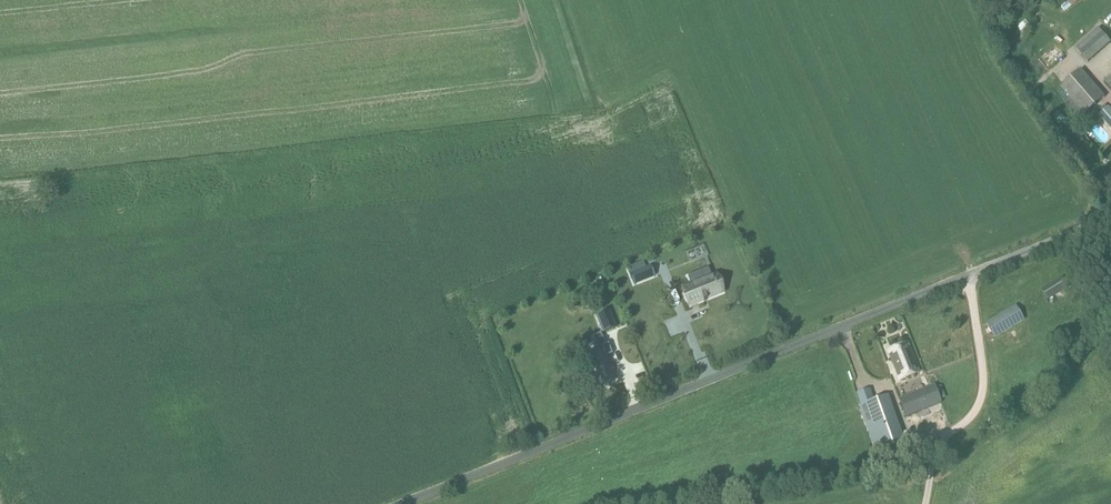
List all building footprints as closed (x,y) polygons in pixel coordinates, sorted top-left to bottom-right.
[(1056,5),(1061,11),(1075,0),(1063,0),(1056,5)] [(1068,22),(1084,11),(1080,5),(1064,16),(1068,22)] [(1044,20),(1036,10),(1019,25),(1027,34),(1044,20)] [(1075,47),(1088,62),(1110,42),(1098,27),(1075,47)] [(1106,96),(1082,68),(1060,87),(1080,109),(1075,114),(1079,118),(1084,114),(1085,115),(1106,96)] [(1099,115),(1110,130),(1110,109),(1109,106),(1099,115)] [(645,280),(640,270),(630,274),(634,284),(645,280)] [(692,284),(682,288),(690,306),(714,297),(713,296),(719,294),(716,287),(717,286),(716,283),(715,284),(712,276),(707,278),(704,270),(688,276),(692,284)] [(1062,277),(1042,289),(1049,300),(1069,288),(1062,277)] [(1015,306),(986,323),(993,333),(995,337),(1024,320),(1021,316),(1015,306)] [(616,328),(609,311),(597,316),(603,333),(616,328)] [(651,341),(633,346),(636,355),(654,349),(651,341)] [(605,353),(586,360),(597,386),(616,379),(607,356),(613,354),(608,344),(606,345),(602,346),(605,353)] [(919,373),(907,344),(888,351),(900,380),(919,373)] [(541,350),(527,355),(532,368),(545,363),(541,350)] [(637,359),(654,355),(653,351),(636,355),(637,359)] [(941,387),(936,389),(934,385),(919,391),(921,395),(900,403),(906,417),(941,403),(940,400),(945,398),(941,387)] [(905,443),(888,395),(865,403),(882,451),(905,443)]
